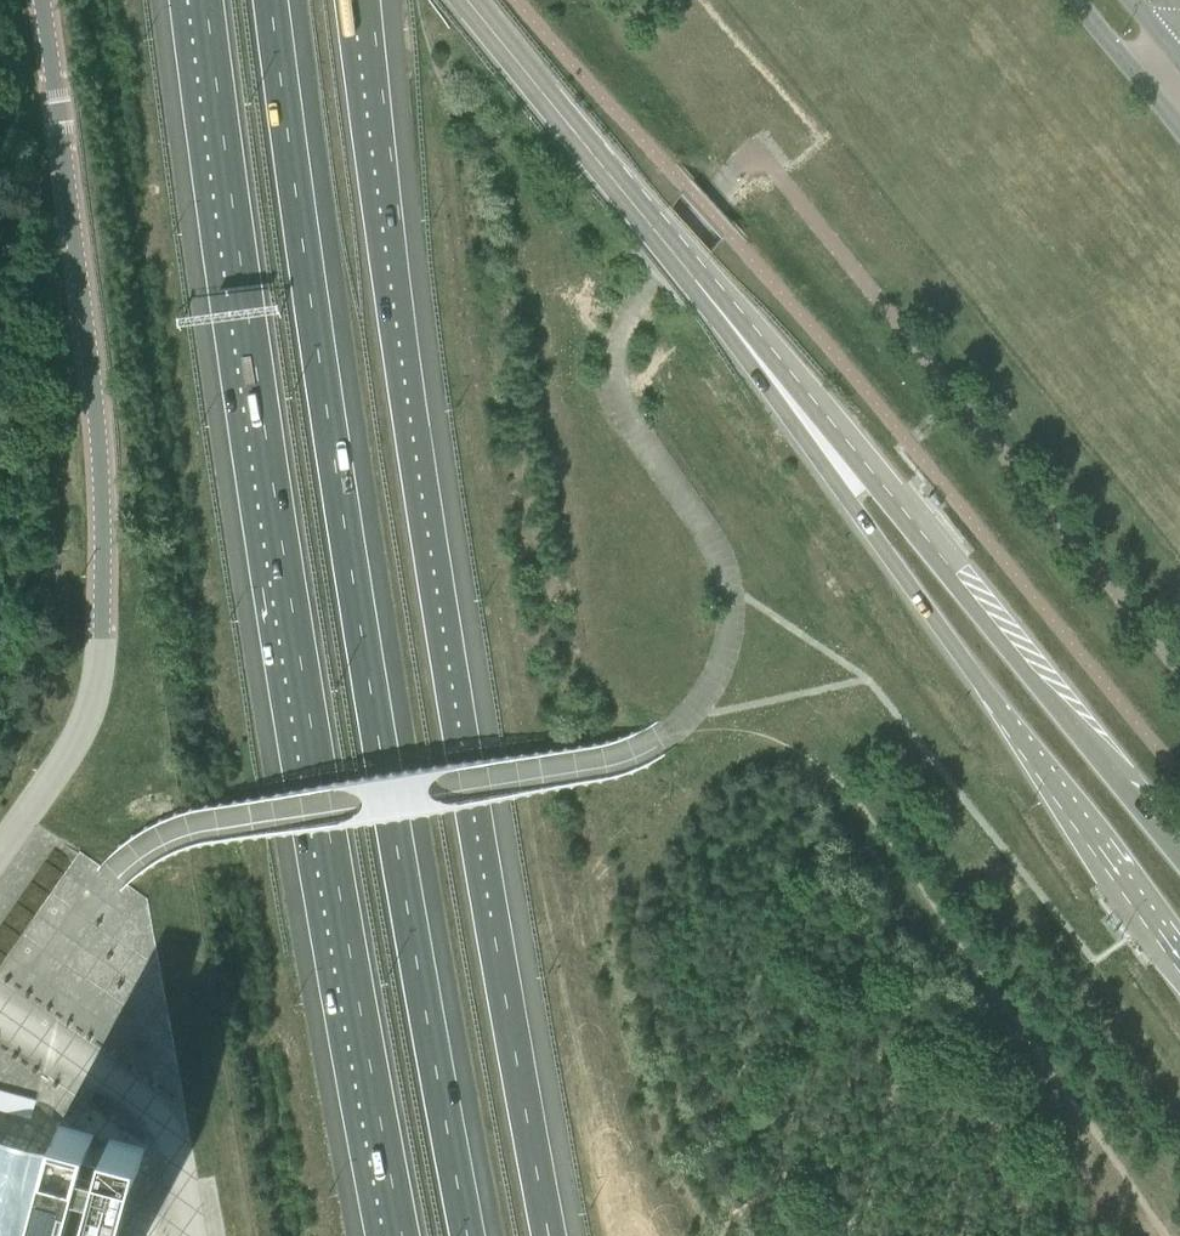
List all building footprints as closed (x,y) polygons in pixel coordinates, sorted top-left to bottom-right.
[(114,1220),(124,1184),(128,1168),(139,1171),(145,1149),(111,1140),(110,1143),(109,1146),(94,1142),(96,1136),(59,1126),(52,1156),(0,1143),(0,1235),(110,1235),(111,1233),(115,1232),(117,1228),(118,1223),(114,1220)]
